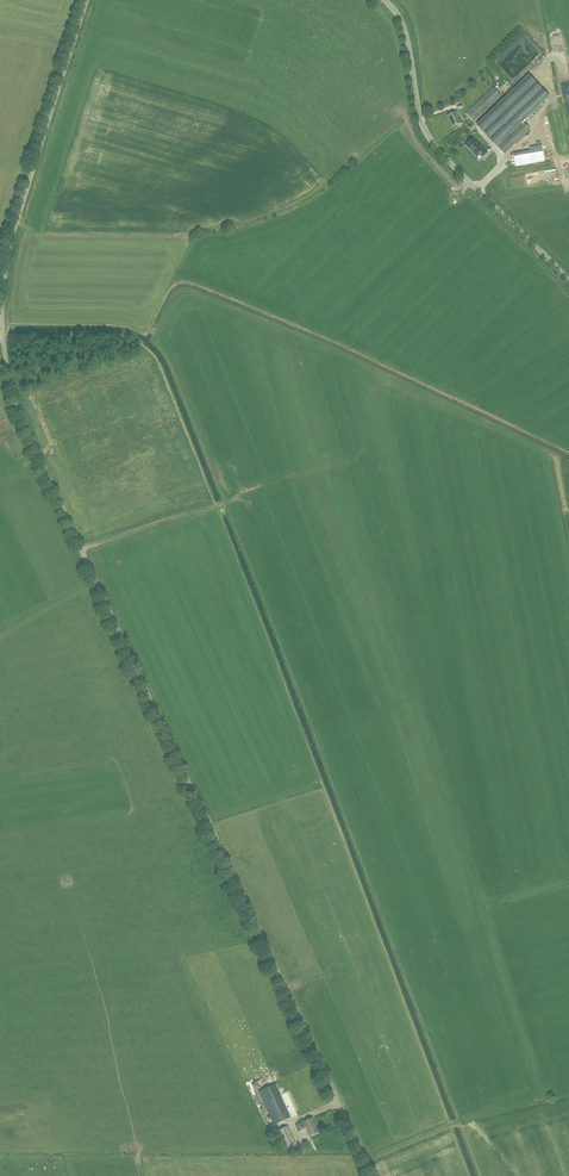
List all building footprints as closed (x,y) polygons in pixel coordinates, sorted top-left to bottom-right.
[(549,89),(554,88),(549,68),(544,70),(549,89)] [(477,125),(497,146),(549,96),(529,75),(477,125)] [(493,87),(466,113),(474,122),(501,96),(493,87)] [(448,116),(453,127),(461,123),(456,112),(448,116)] [(524,122),(498,147),(504,154),(530,129),(524,122)] [(481,137),(475,130),(471,134),(477,140),(481,137)] [(473,138),(466,145),(477,156),(480,152),(484,156),(487,153),(473,138)] [(530,151),(513,153),(515,165),(544,160),(542,145),(529,147),(530,151)] [(290,1116),(280,1092),(275,1083),(258,1091),(273,1124),(290,1116)] [(303,1121),(310,1135),(319,1131),(312,1117),(303,1121)] [(281,1151),(296,1144),(292,1135),(288,1125),(272,1132),(281,1151)]
